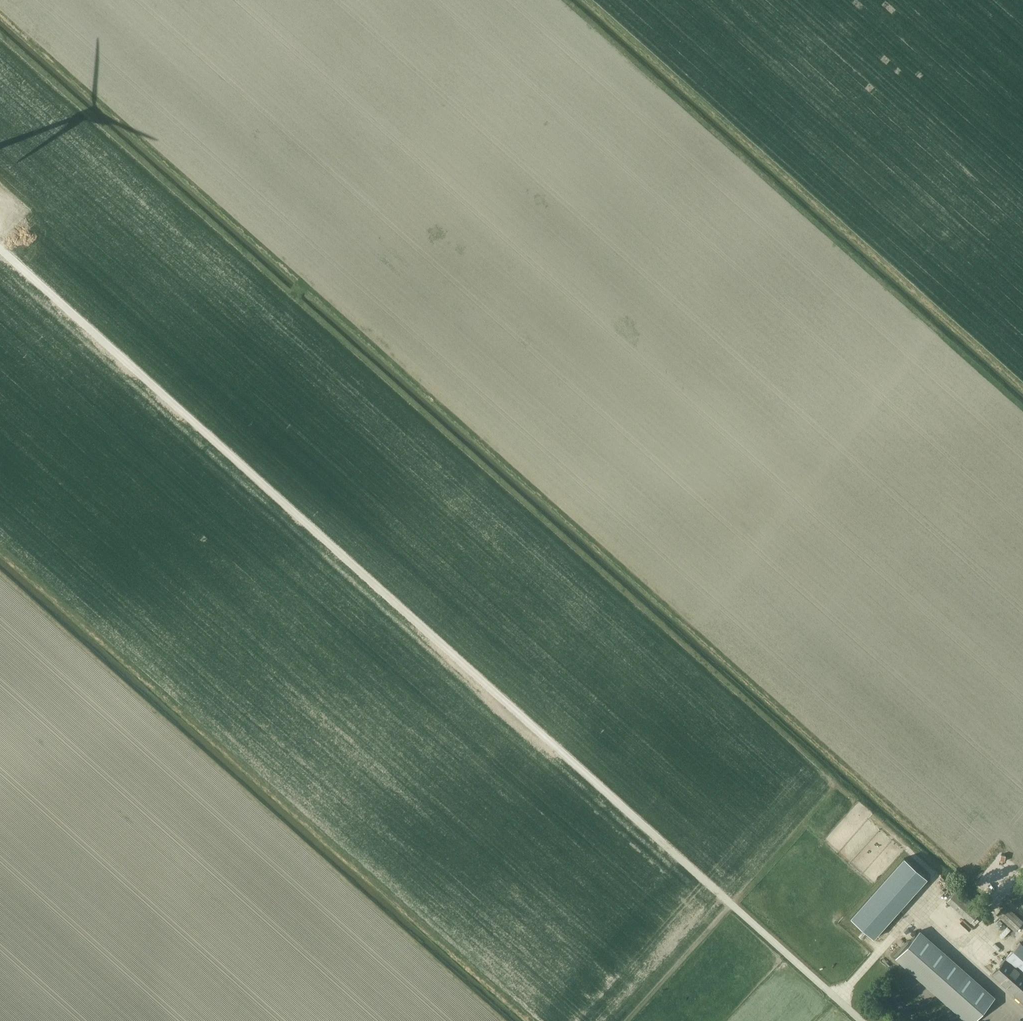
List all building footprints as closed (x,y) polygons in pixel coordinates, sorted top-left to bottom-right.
[(850,918),(873,938),(927,878),(904,858),(850,918)] [(957,888),(946,901),(970,922),(982,909),(957,888)] [(1000,909),(996,913),(1015,931),(1022,922),(1022,921),(1004,904),(1000,909)] [(919,932),(896,957),(967,1020),(973,1020),(994,998),(920,931),(919,932)] [(1020,943),(1005,959),(992,974),(1022,1002),(1022,945),(1020,943)]
